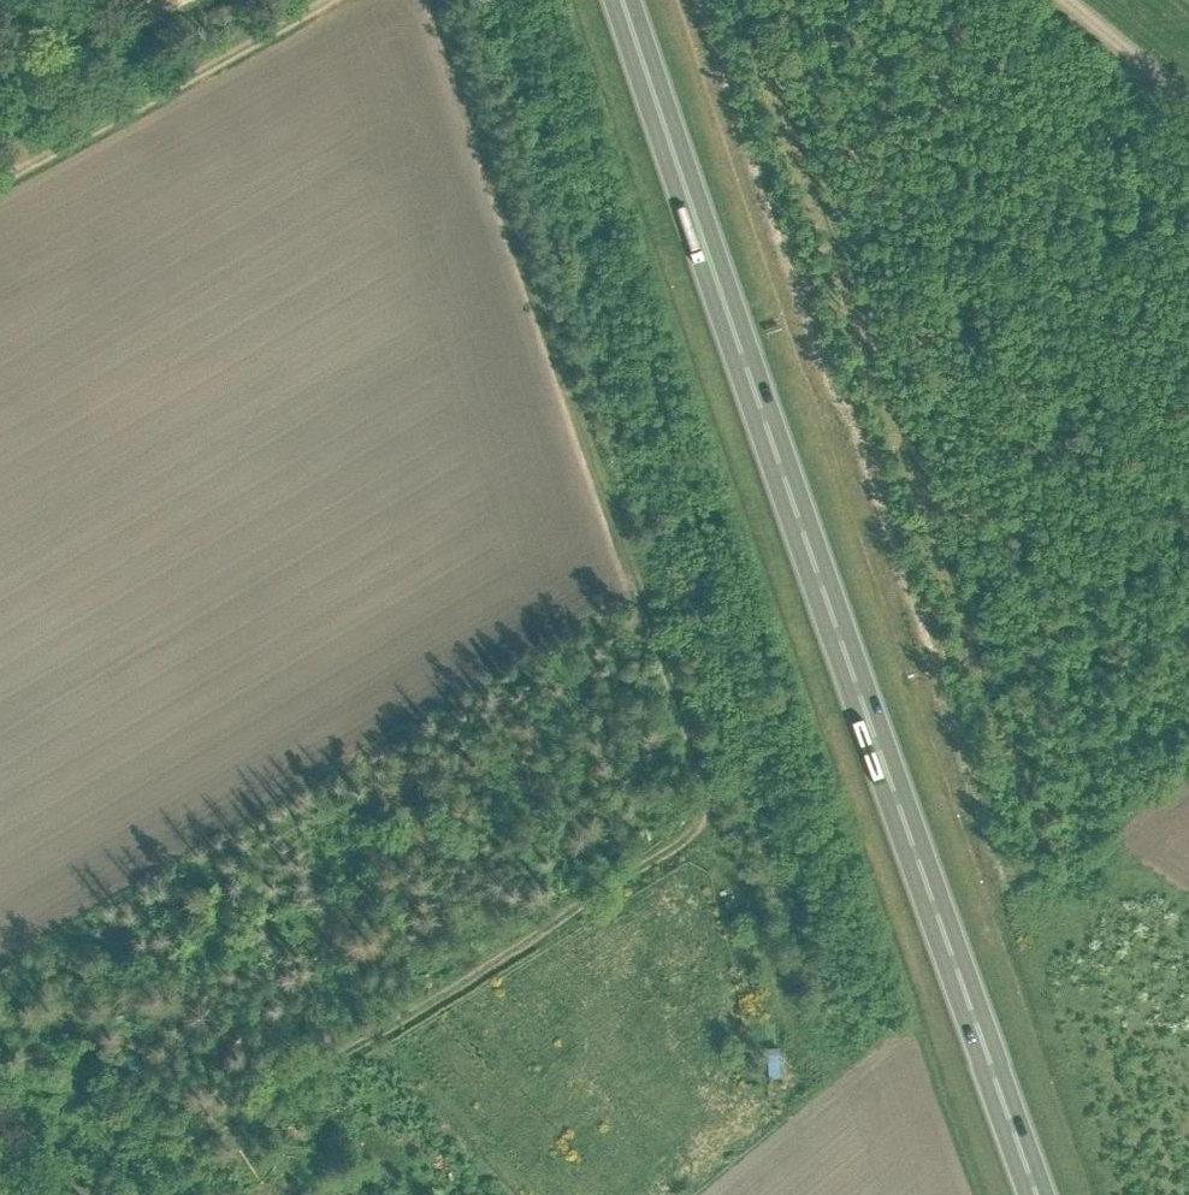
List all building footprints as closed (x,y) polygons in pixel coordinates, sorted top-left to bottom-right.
[(141,16),(171,0),(132,0),(141,16)]
